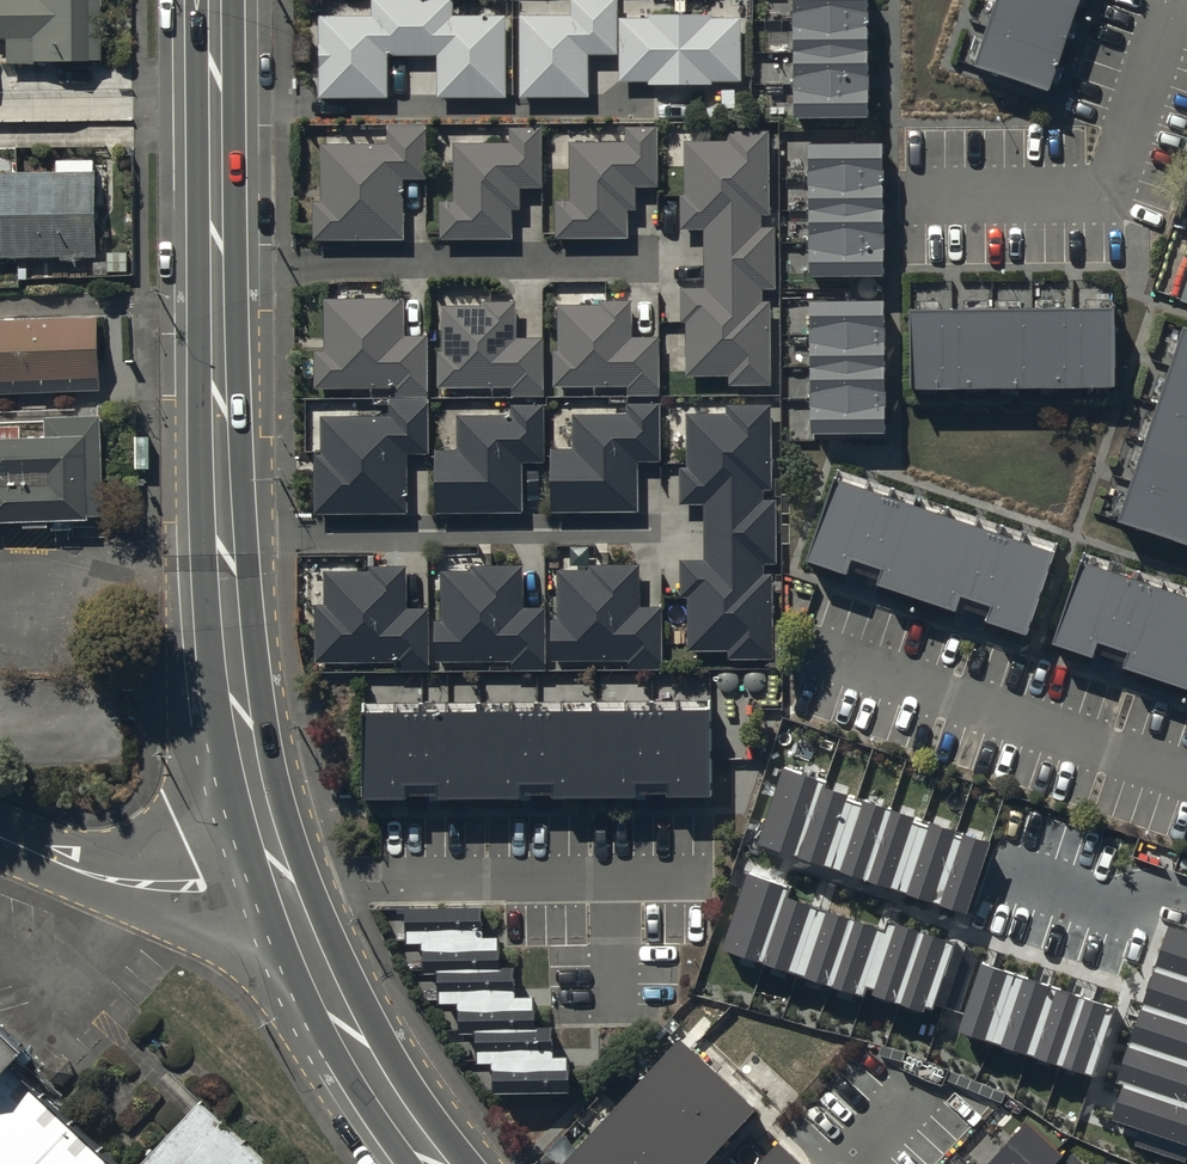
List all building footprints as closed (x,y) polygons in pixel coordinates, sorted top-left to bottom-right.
[(7,27),(7,55),(104,55),(104,0),(0,0),(0,27),(7,27)] [(503,88),(503,9),(452,9),(452,0),(370,0),(370,7),(316,8),(317,91),(387,90),(387,48),(436,48),(436,89),(503,88)] [(587,89),(587,48),(616,48),(615,0),(569,0),(569,5),(517,6),(518,89),(587,89)] [(794,20),(794,50),(795,80),(795,114),(867,114),(866,0),(794,0),(794,20)] [(987,27),(975,64),(1048,89),(1078,0),(996,0),(987,27)] [(650,11),(617,11),(617,74),(646,74),(646,78),(710,77),(710,74),(739,74),(738,10),(710,10),(710,7),(650,7),(650,11)] [(386,135),(319,136),(319,193),(311,193),(312,232),(403,231),(402,171),(425,171),(425,119),(386,119),(386,135)] [(508,134),(453,134),(453,192),(437,192),(437,230),(511,229),(510,201),(519,201),(519,178),(539,178),(539,119),(508,119),(508,134)] [(625,135),(569,136),(570,193),(553,194),(553,231),(627,231),(627,202),(635,202),(635,179),(656,179),(655,120),(625,121),(625,135)] [(725,132),(683,132),(683,186),(679,186),(679,222),(701,221),(702,279),(679,279),(679,315),(684,315),(685,368),(728,367),(728,378),(769,377),(768,294),(760,294),(760,281),(774,281),(773,218),(761,218),(760,205),(767,205),(766,123),(725,123),(725,132)] [(881,144),(808,144),(808,176),(809,208),(809,238),(809,272),(881,271),(881,144)] [(0,164),(0,248),(95,247),(94,163),(0,164)] [(403,290),(322,291),(322,341),(312,341),(312,380),(393,379),(393,389),(426,389),(425,328),(403,328),(403,290)] [(482,297),(441,297),(441,343),(436,343),(436,378),(511,378),(511,389),(541,389),(541,330),(515,330),(514,292),(482,293),(482,297)] [(598,297),(557,297),(557,343),(552,343),(553,378),(627,378),(627,389),(658,389),(657,330),(631,330),(630,292),(598,293),(598,297)] [(884,302),(812,302),(812,331),(812,363),(812,398),(812,430),(884,430),(884,302)] [(1114,383),(1114,307),(1073,308),(1032,308),(993,309),(951,309),(911,310),(912,386),(1114,383)] [(0,319),(0,394),(99,391),(97,316),(0,319)] [(1182,328),(1171,363),(1157,405),(1145,444),(1133,481),(1120,520),(1186,542),(1186,330),(1182,328)] [(426,393),(388,393),(388,407),(319,408),(319,446),(312,447),(312,506),(407,505),(406,445),(427,445),(426,393)] [(543,396),(509,396),(509,407),(456,407),(456,443),(434,443),(435,504),(521,504),(521,455),(543,455),(543,396)] [(659,396),(625,396),(625,406),(572,406),(572,442),(550,443),(550,504),(637,503),(636,454),(659,454),(659,396)] [(769,398),(725,398),(725,406),(686,407),(685,460),(679,461),(679,498),(703,498),(704,553),(680,553),(679,591),(686,591),(688,643),(727,644),(727,652),(772,653),(771,567),(762,567),(762,557),(775,557),(775,493),(762,492),(761,482),(770,482),(769,398)] [(0,429),(0,524),(104,521),(101,419),(45,420),(45,437),(22,438),(22,429),(0,429)] [(149,437),(137,437),(137,468),(149,468),(149,437)] [(1029,635),(1057,554),(835,477),(807,558),(851,573),(856,559),(889,571),(884,585),(958,610),(963,594),(996,606),(991,622),(1029,635)] [(638,600),(638,558),(589,558),(589,562),(556,562),(557,613),(550,613),(551,654),(628,653),(628,663),(661,663),(660,600),(638,600)] [(405,601),(404,559),(369,559),(369,564),(323,565),(324,598),(314,598),(314,656),(394,655),(394,665),(428,665),(427,601),(405,601)] [(521,601),(521,559),(472,559),(472,563),(440,564),(440,614),(434,614),(434,655),(512,654),(512,664),(545,664),(544,601),(521,601)] [(1081,563),(1053,643),(1097,658),(1102,645),(1136,656),(1131,670),(1186,690),(1186,600),(1081,563)] [(709,759),(708,714),(652,714),(592,715),(539,716),(479,716),(424,717),(363,718),(364,794),(404,794),(404,781),(440,780),(440,793),(519,792),(519,781),(557,780),(557,791),(634,790),(634,781),(670,781),(670,789),(709,789),(709,759)] [(799,860),(822,790),(825,783),(787,770),(761,848),(799,860)] [(834,872),(857,802),(822,790),(799,860),(834,872)] [(866,883),(890,812),(857,802),(834,872),(866,883)] [(899,894),(923,824),(890,812),(866,883),(899,894)] [(932,905),(955,835),(923,824),(899,894),(932,905)] [(965,916),(989,846),(955,835),(932,905),(965,916)] [(763,967),(786,896),(789,889),(752,876),(726,954),(763,967)] [(798,978),(822,908),(786,896),(763,967),(798,978)] [(831,989),(854,919),(822,908),(798,978),(831,989)] [(482,909),(409,910),(409,945),(428,945),(428,975),(441,974),(442,1008),(463,1008),(463,1035),(479,1035),(480,1065),(496,1065),(497,1095),(572,1094),(572,1059),(553,1060),(552,1031),(533,1032),(532,999),(515,999),(514,968),(499,969),(499,939),(483,939),(482,909)] [(867,994),(888,930),(854,919),(831,989),(864,1001),(867,994)] [(898,1004),(922,934),(890,924),(888,930),(867,994),(898,1004)] [(1174,931),(1161,970),(1186,979),(1186,936),(1174,931)] [(932,1016),(956,946),(922,934),(898,1004),(932,1016)] [(993,1047),(1017,976),(985,966),(961,1036),(993,1047)] [(1161,970),(1148,1007),(1186,1020),(1186,979),(1161,970)] [(1026,1058),(1050,988),(1017,976),(993,1047),(1026,1058)] [(1059,1069),(1083,999),(1050,988),(1026,1058),(1059,1069)] [(1092,1080),(1116,1010),(1083,999),(1059,1069),(1092,1080)] [(1148,1007),(1135,1045),(1186,1063),(1186,1020),(1148,1007)] [(23,1057),(0,1035),(0,1082),(23,1057)] [(683,1040),(568,1163),(705,1163),(757,1108),(683,1040)] [(1135,1045),(1122,1083),(1132,1086),(1186,1105),(1186,1063),(1135,1045)] [(23,1057),(0,1082),(0,1163),(126,1163),(23,1057)] [(1132,1086),(1118,1124),(1186,1147),(1186,1105),(1132,1086)] [(201,1102),(144,1163),(269,1163),(201,1102)] [(1064,1159),(1028,1125),(991,1163),(1059,1163),(1064,1159)] [(780,1144),(762,1163),(802,1163),(780,1144)]
